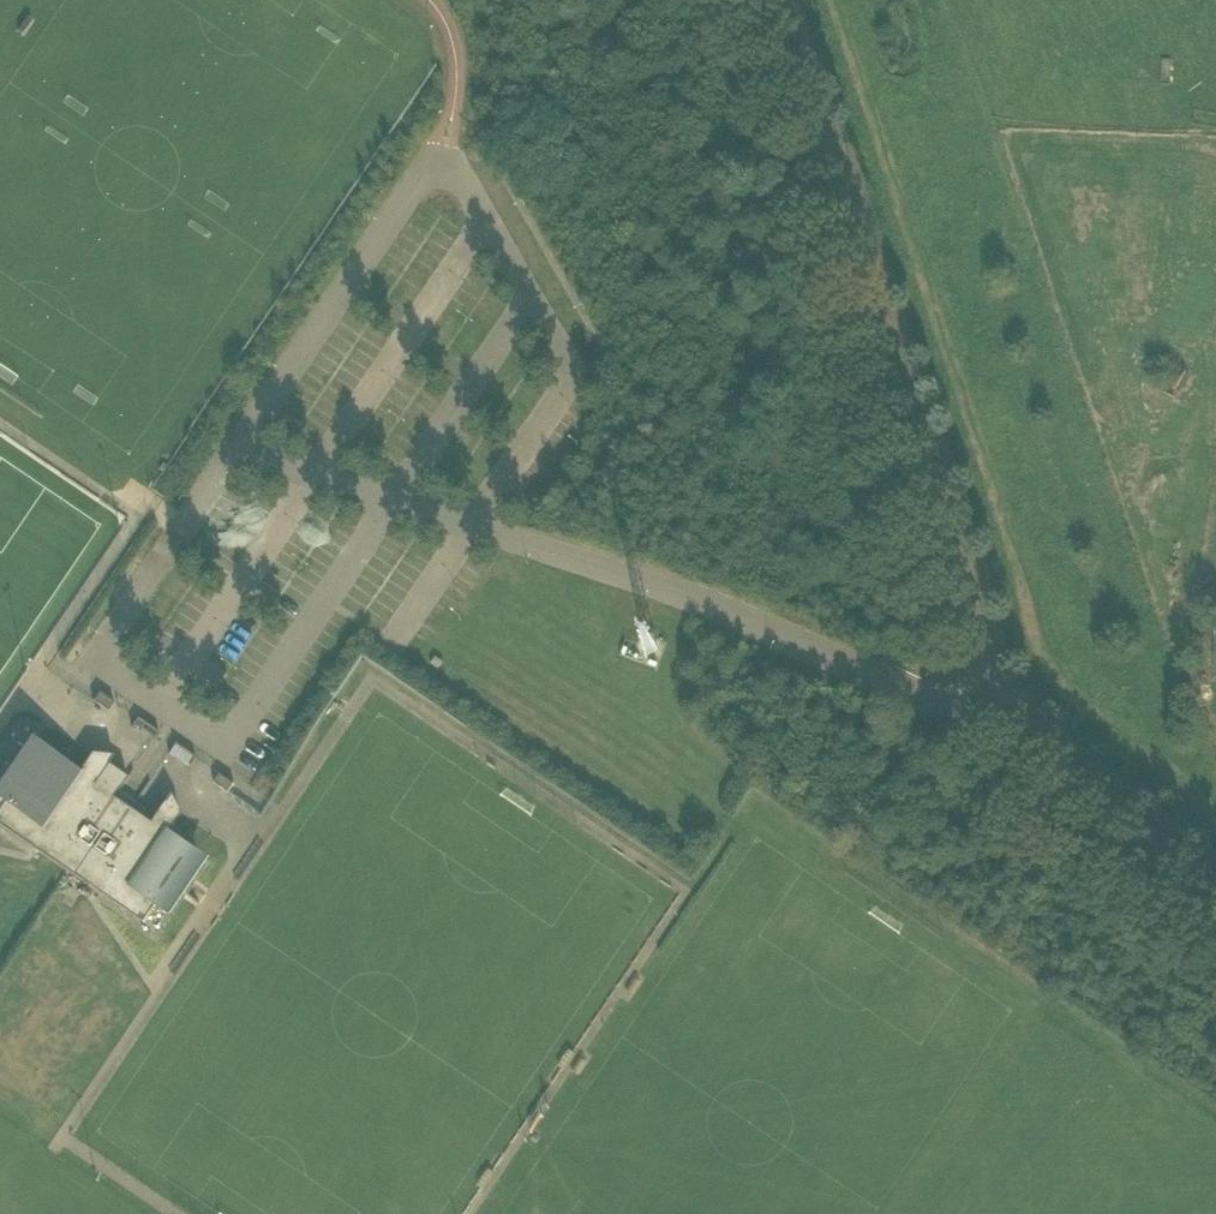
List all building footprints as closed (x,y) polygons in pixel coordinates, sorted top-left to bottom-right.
[(93,700),(108,711),(114,702),(99,692),(93,700)] [(78,774),(33,744),(0,792),(0,800),(5,803),(0,810),(0,826),(73,876),(122,804),(94,785),(114,756),(91,753),(78,774)] [(194,756),(176,744),(170,752),(188,764),(194,756)] [(220,774),(214,782),(230,793),(235,784),(220,774)] [(162,909),(198,856),(166,834),(181,813),(169,794),(150,823),(122,804),(73,876),(141,922),(154,904),(162,909)]
